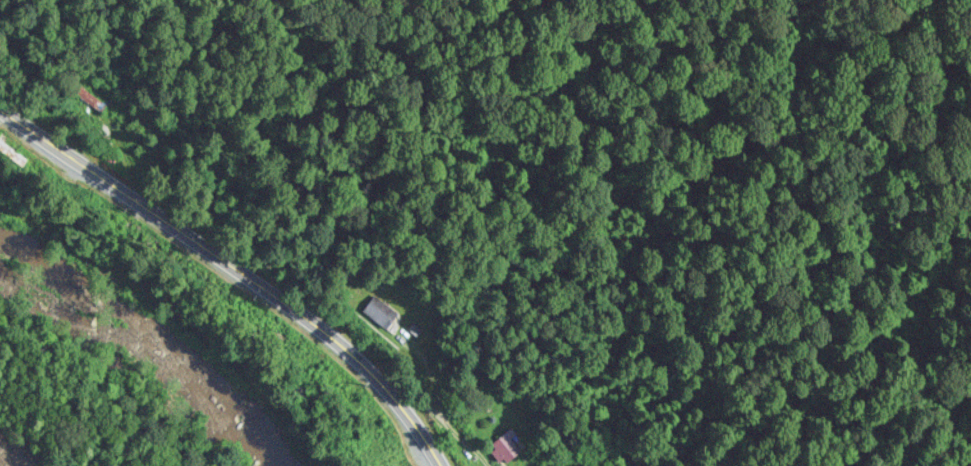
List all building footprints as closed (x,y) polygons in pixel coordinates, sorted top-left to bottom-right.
[(104,99),(88,86),(83,93),(98,106),(104,99)] [(402,313),(379,291),(366,304),(390,326),(402,313)] [(495,442),(509,460),(524,449),(510,431),(495,442)]
